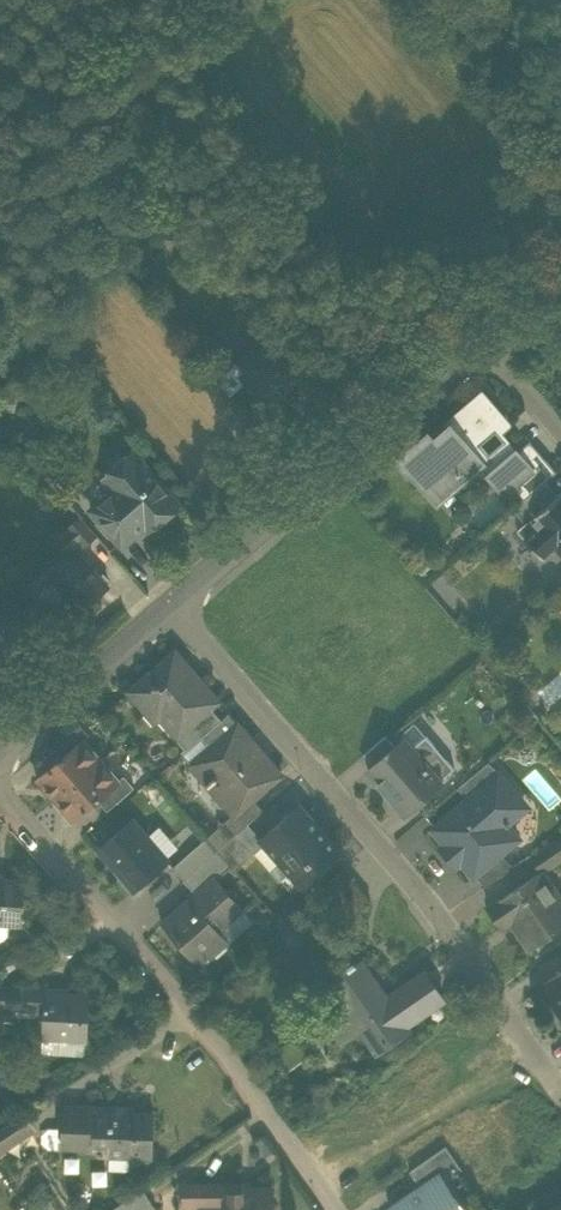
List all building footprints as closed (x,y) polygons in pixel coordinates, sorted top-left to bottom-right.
[(264,337),(265,338),(277,328),(270,319),(267,322),(261,321),(260,327),(258,330),(264,337)] [(231,396),(246,382),(245,376),(249,372),(255,367),(248,360),(249,353),(265,338),(264,337),(216,379),(231,396)] [(411,471),(437,501),(480,464),(505,493),(512,486),(525,475),(510,458),(517,452),(498,430),(507,422),(482,393),(446,424),(449,427),(434,440),(428,433),(397,459),(409,473),(411,471)] [(512,486),(524,500),(546,481),(557,472),(530,441),(517,452),(510,458),(525,475),(512,486)] [(101,520),(122,545),(147,524),(150,528),(178,503),(133,452),(105,476),(118,491),(107,501),(102,501),(92,510),(94,512),(95,510),(103,519),(101,520)] [(558,495),(546,481),(524,500),(513,509),(526,523),(558,495)] [(560,553),(560,492),(558,495),(526,523),(518,529),(542,556),(554,545),(560,553)] [(94,512),(101,520),(103,519),(95,510),(94,512)] [(80,535),(88,544),(98,536),(77,511),(67,520),(71,524),(67,528),(76,538),(80,535)] [(56,537),(65,547),(76,538),(67,528),(56,537)] [(56,577),(79,605),(111,580),(88,551),(56,577)] [(0,645),(5,650),(22,635),(10,621),(15,617),(2,601),(0,602),(0,645)] [(164,708),(183,731),(210,708),(219,700),(196,674),(193,676),(186,669),(187,663),(176,651),(130,690),(147,711),(150,708),(164,708)] [(183,731),(194,743),(203,735),(220,720),(210,708),(183,731)] [(203,735),(212,746),(238,723),(229,712),(220,720),(203,735)] [(52,745),(60,754),(83,735),(85,738),(92,732),(82,720),(52,745)] [(282,774),(238,723),(212,746),(190,765),(209,786),(209,785),(233,813),(235,815),(254,799),(282,774)] [(426,734),(411,747),(440,780),(455,767),(426,734)] [(36,775),(73,819),(98,798),(120,778),(85,738),(83,735),(60,754),(36,775)] [(373,765),(396,746),(386,735),(364,754),(373,765)] [(368,770),(405,813),(442,782),(440,780),(411,747),(404,738),(396,746),(373,765),(368,770)] [(458,788),(468,799),(499,773),(489,761),(458,788)] [(98,798),(107,809),(136,784),(126,773),(120,778),(98,798)] [(433,829),(474,877),(476,875),(502,853),(519,838),(497,813),(518,795),(499,773),(468,799),(433,829)] [(226,820),(237,833),(248,823),(264,809),(254,799),(235,815),(233,813),(226,820)] [(298,881),(300,883),(322,863),(324,865),(340,851),(299,805),(261,838),(261,839),(265,843),(281,861),(290,872),(282,880),(290,888),(298,881)] [(98,848),(135,890),(171,858),(134,816),(98,848)] [(255,852),(265,843),(261,839),(261,838),(248,823),(237,833),(218,849),(231,865),(236,869),(255,852)] [(174,862),(186,877),(209,857),(218,849),(205,835),(174,862)] [(542,873),(560,860),(560,836),(531,857),(539,869),(542,873)] [(265,843),(255,852),(271,870),(281,861),(265,843)] [(209,857),(222,873),(231,865),(218,849),(209,857)] [(476,875),(486,886),(514,867),(502,853),(476,875)] [(222,873),(209,857),(186,877),(199,891),(217,876),(218,877),(222,873)] [(324,884),(333,895),(352,879),(354,878),(345,867),(324,884)] [(533,945),(560,926),(560,906),(557,900),(560,899),(542,873),(539,869),(500,896),(502,899),(490,907),(501,923),(513,915),(533,945)] [(165,922),(200,962),(229,937),(218,924),(223,920),(226,923),(244,907),(218,877),(217,876),(199,891),(165,922)] [(23,920),(26,879),(0,877),(0,918),(10,919),(23,920)] [(371,901),(352,879),(333,895),(331,897),(350,919),(371,901)] [(0,918),(0,941),(9,941),(10,919),(0,918)] [(361,1028),(378,1053),(410,1031),(406,1025),(422,1014),(403,986),(387,998),(361,960),(357,962),(355,959),(346,965),(348,968),(329,982),(350,1011),(361,1028)] [(403,986),(422,1014),(445,998),(426,971),(403,986)] [(560,1006),(560,972),(545,983),(560,1006)] [(45,1009),(44,1036),(87,1039),(89,995),(60,994),(61,990),(3,988),(3,992),(2,1014),(16,1015),(16,1008),(45,1009)] [(361,1028),(350,1011),(329,1025),(341,1042),(361,1028)] [(86,1052),(87,1039),(44,1036),(43,1050),(86,1052)] [(108,1152),(131,1153),(153,1154),(154,1113),(126,1112),(126,1108),(67,1106),(65,1143),(97,1144),(98,1127),(110,1128),(109,1144),(108,1152)] [(33,1128),(23,1114),(0,1129),(0,1150),(33,1128)] [(97,1144),(109,1144),(110,1128),(98,1127),(97,1144)] [(410,1171),(421,1186),(439,1174),(445,1182),(462,1170),(446,1146),(410,1171)] [(152,1168),(153,1154),(131,1153),(130,1168),(152,1168)] [(27,1209),(71,1209),(37,1158),(6,1178),(27,1209)] [(445,1182),(439,1174),(421,1186),(390,1207),(392,1209),(464,1209),(445,1182)] [(231,1209),(273,1209),(272,1188),(245,1188),(245,1180),(186,1181),(187,1209),(204,1209),(204,1200),(231,1199),(231,1209)] [(116,1209),(157,1209),(143,1189),(115,1208),(116,1209)] [(548,1209),(560,1209),(560,1201),(548,1209)]
